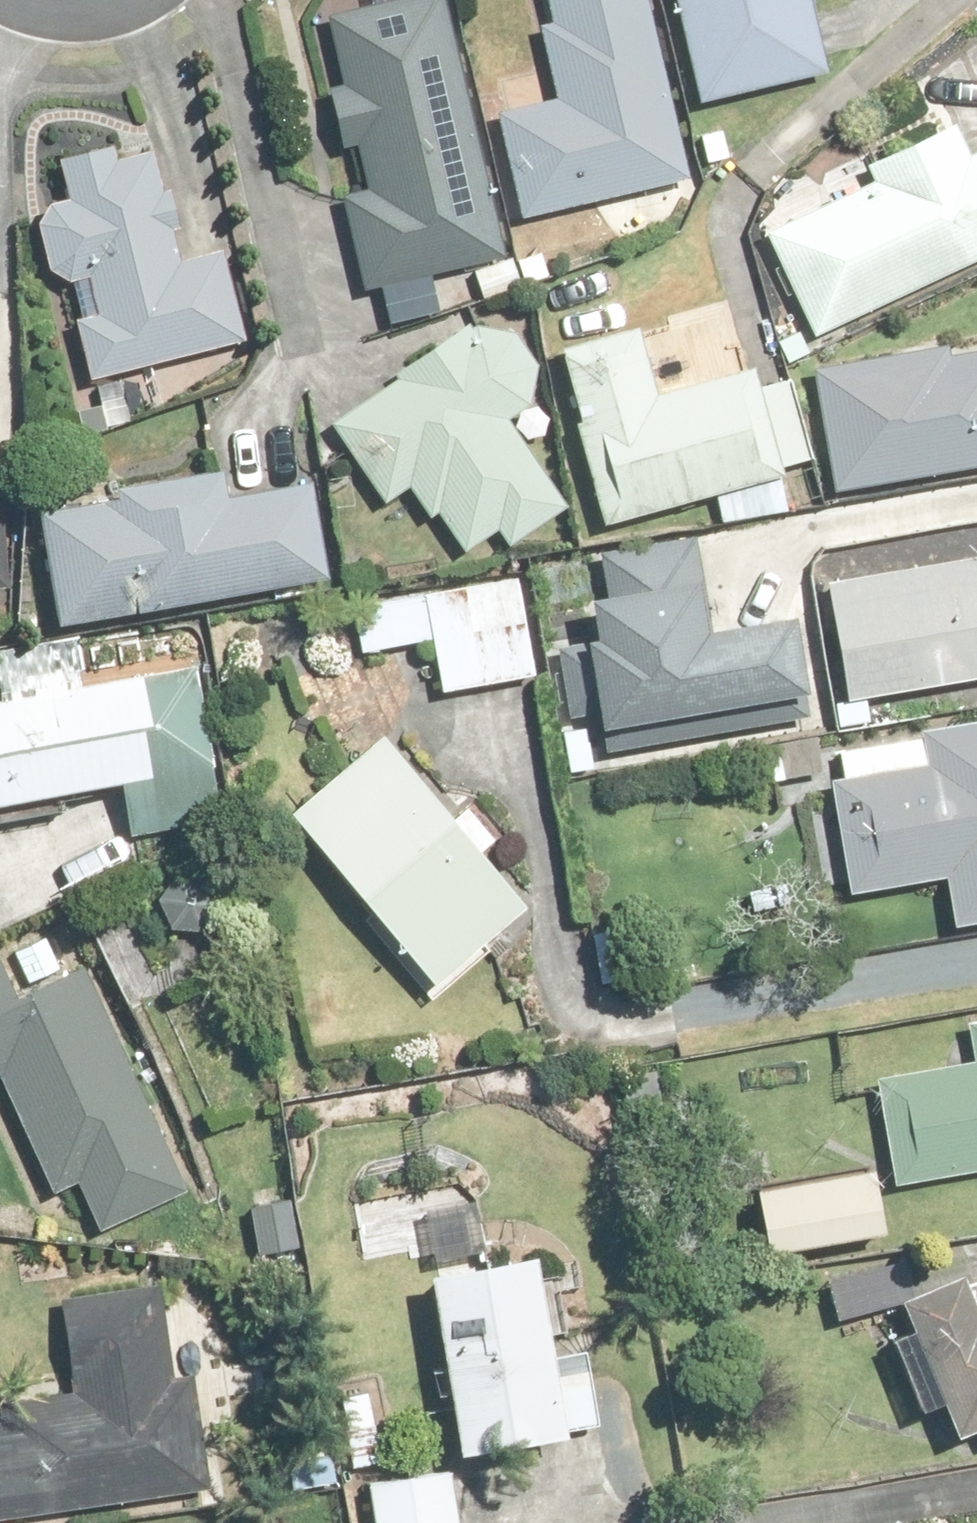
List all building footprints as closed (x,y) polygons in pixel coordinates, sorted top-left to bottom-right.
[(336,87),(349,148),(364,145),(373,188),(346,194),(368,290),(509,258),(451,0),(395,0),(332,14),(348,84),(336,87)] [(544,27),(561,103),(505,115),(528,218),(691,182),(650,0),(549,0),(555,25),(544,27)] [(703,104),(829,76),(813,0),(680,0),(703,104)] [(772,229),(820,336),(976,265),(976,150),(970,153),(960,131),(875,169),(880,180),(772,229)] [(181,258),(153,160),(122,169),(117,150),(63,165),(70,190),(66,193),(62,195),(59,198),(56,201),(54,205),(51,208),(49,212),(47,216),(46,220),(45,224),(44,229),(43,233),(43,237),(44,242),(44,246),(45,250),(46,254),(48,258),(50,262),(52,266),(55,269),(57,273),(60,276),(64,279),(67,281),(71,283),(75,285),(77,286),(86,318),(78,321),(96,384),(248,341),(222,246),(181,258)] [(544,380),(502,315),(479,330),(474,323),(398,373),(402,380),(336,424),(388,504),(412,488),(434,521),(443,514),(468,552),(502,530),(513,547),(570,510),(525,442),(552,425),(529,389),(544,380)] [(729,521),(789,506),(780,468),(810,460),(791,385),(761,392),(757,376),(655,401),(637,330),(565,348),(610,525),(723,497),(729,521)] [(817,374),(835,489),(976,466),(976,349),(817,374)] [(13,595),(9,455),(0,455),(0,595),(13,595)] [(130,505),(42,521),(62,627),(338,577),(321,486),(231,503),(225,471),(127,489),(130,505)] [(854,698),(976,680),(976,563),(837,584),(854,698)] [(355,614),(362,654),(434,639),(445,692),(540,673),(522,581),(355,614)] [(0,704),(0,808),(126,786),(139,843),(231,823),(201,687),(152,698),(148,678),(0,704)] [(835,746),(856,891),(953,878),(959,923),(976,920),(976,726),(835,746)] [(500,841),(474,810),(457,824),(386,740),(295,817),(442,990),(533,913),(484,855),(500,841)] [(639,926),(590,932),(597,986),(646,979),(639,926)] [(20,1001),(0,960),(0,1080),(60,1200),(84,1188),(107,1235),(196,1191),(86,968),(20,1001)] [(884,1079),(901,1186),(976,1173),(976,1064),(884,1079)] [(878,1176),(764,1194),(774,1257),(888,1239),(878,1176)] [(299,1198),(245,1206),(252,1257),(306,1250),(299,1198)] [(557,1361),(542,1261),(438,1277),(465,1455),(597,1435),(586,1356),(557,1361)] [(951,1403),(965,1438),(976,1433),(976,1286),(973,1276),(909,1302),(916,1320),(892,1330),(927,1413),(951,1403)] [(178,1284),(67,1301),(81,1395),(12,1405),(15,1422),(0,1424),(0,1519),(209,1488),(178,1284)] [(284,1449),(282,1484),(347,1489),(349,1455),(284,1449)] [(451,1471),(370,1486),(377,1522),(461,1522),(451,1471)]
